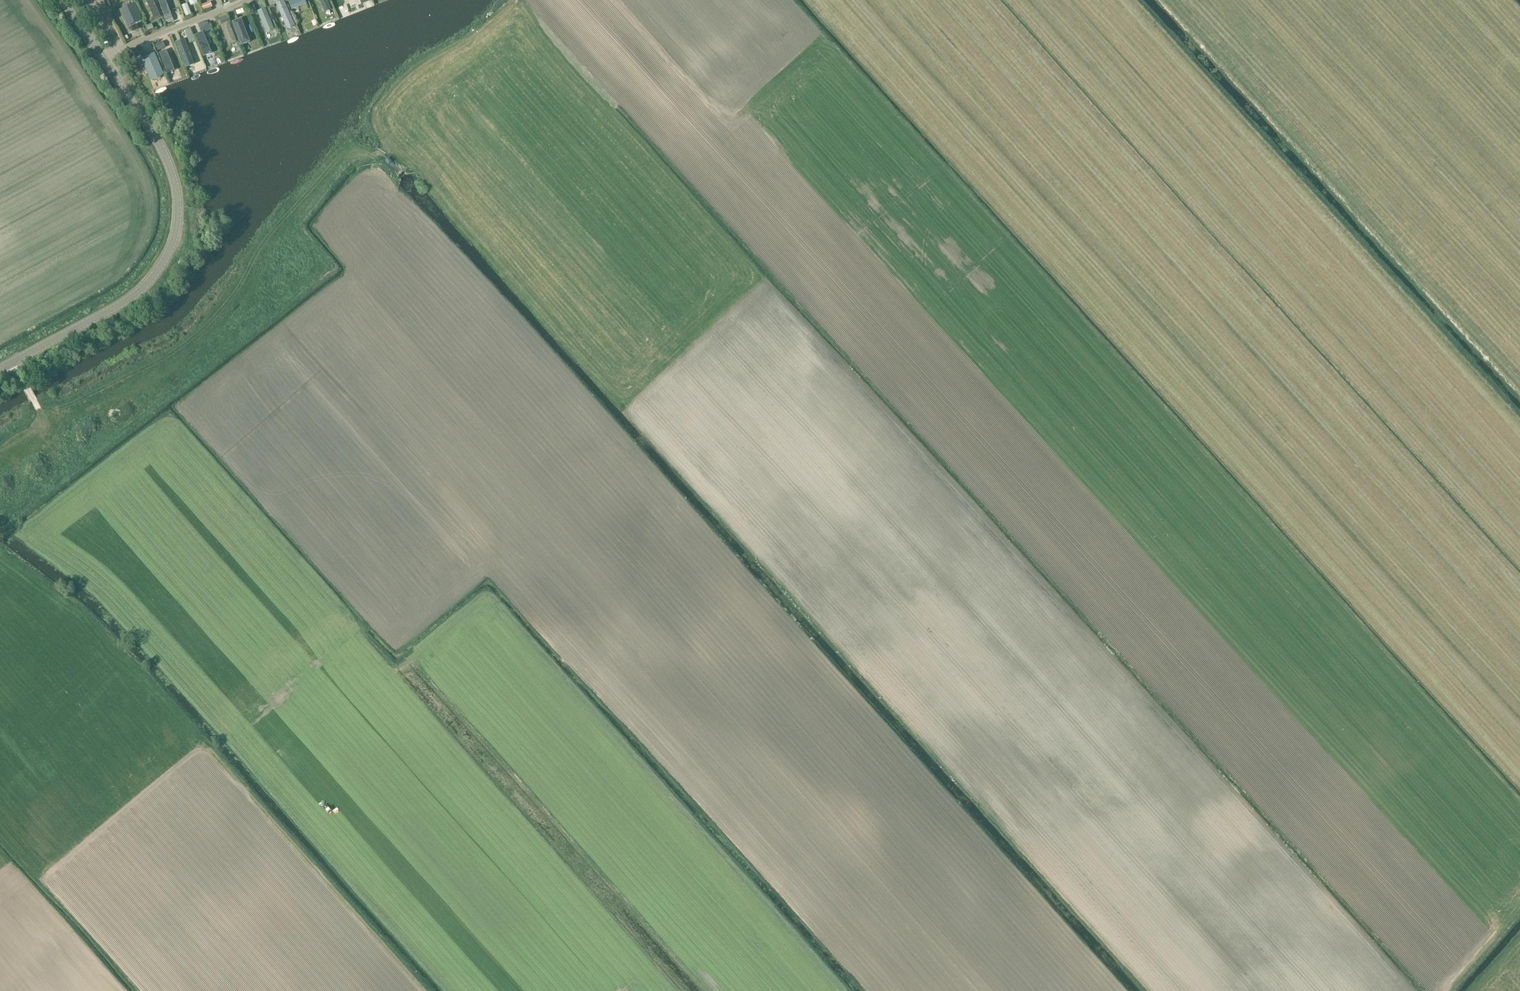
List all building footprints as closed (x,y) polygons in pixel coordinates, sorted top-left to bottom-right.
[(154,0),(146,0),(154,19),(161,16),(154,0)] [(167,0),(159,0),(165,15),(172,13),(167,0)] [(276,3),(287,28),(295,25),(284,0),(283,0),(276,3)] [(292,9),(307,3),(306,0),(289,0),(292,9)] [(328,0),(320,0),(325,11),(332,8),(328,0)] [(213,6),(211,1),(202,4),(204,10),(213,6)] [(143,19),(135,2),(120,9),(127,26),(143,19)] [(192,13),(188,3),(182,5),(186,16),(192,13)] [(257,12),(254,4),(247,7),(251,15),(257,12)] [(275,29),(266,7),(258,10),(267,32),(275,29)] [(171,13),(164,16),(167,23),(174,20),(171,13)] [(222,23),(221,24),(229,45),(238,42),(229,20),(226,15),(219,18),(222,23)] [(251,41),(242,17),(233,21),(242,44),(251,41)] [(202,31),(195,34),(204,56),(213,52),(204,32),(211,29),(208,21),(199,25),(202,31)] [(185,30),(190,42),(195,40),(190,28),(185,30)] [(195,63),(185,37),(176,41),(186,67),(195,63)] [(166,47),(163,40),(156,44),(158,50),(166,47)] [(175,69),(167,49),(159,52),(168,72),(175,69)] [(165,74),(155,52),(139,58),(142,66),(145,65),(151,79),(165,74)]
